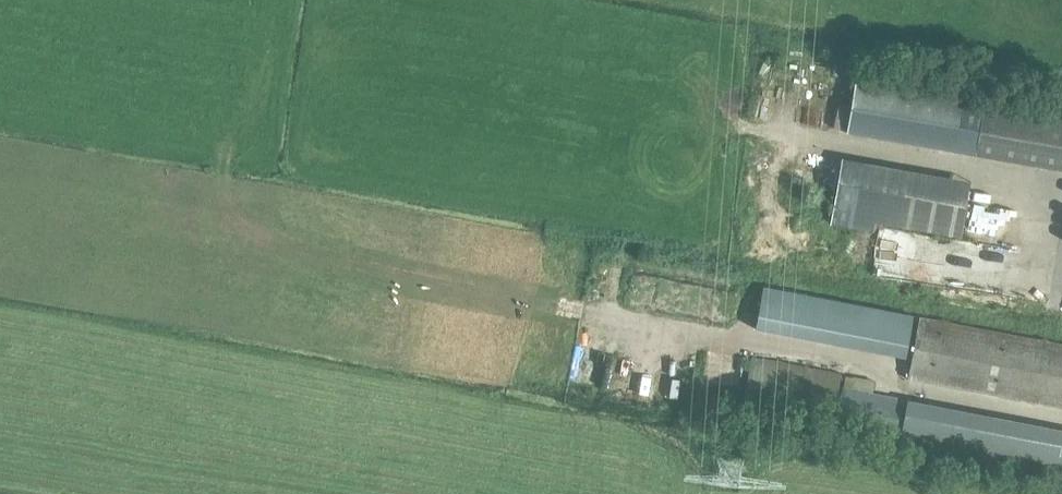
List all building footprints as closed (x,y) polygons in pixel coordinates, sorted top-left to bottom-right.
[(1061,171),(1061,105),(986,92),(966,87),(857,69),(846,134),(1061,171)] [(755,330),(905,359),(914,315),(764,286),(755,330)] [(906,379),(1061,409),(1061,345),(919,318),(906,379)] [(741,405),(831,422),(839,375),(750,358),(741,405)] [(836,427),(1061,470),(1061,431),(843,390),(836,427)]
